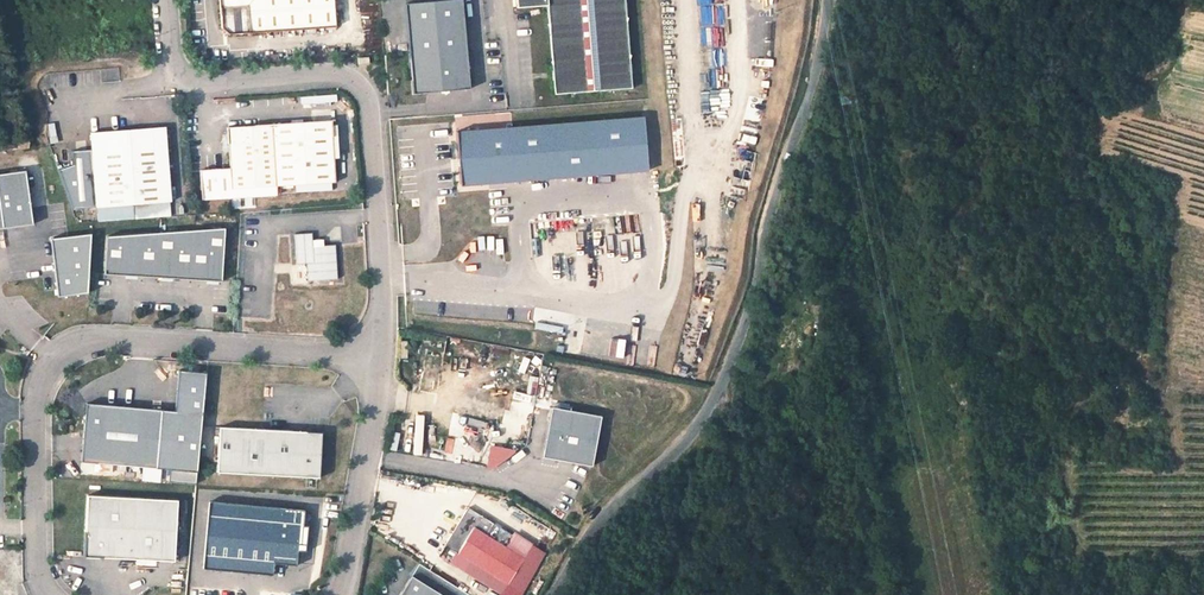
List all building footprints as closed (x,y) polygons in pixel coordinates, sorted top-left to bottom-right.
[(221,28),(228,34),(336,26),(334,0),(219,0),(221,28)] [(405,4),(413,94),(470,90),(462,0),(460,0),(405,4)] [(631,88),(624,0),(517,0),(517,8),(548,5),(555,94),(631,88)] [(649,170),(645,117),(457,132),(462,185),(649,170)] [(331,121),(227,127),(227,135),(222,138),(223,149),(229,152),(230,169),(200,171),(202,199),(276,194),(276,185),(335,182),(331,121)] [(97,221),(135,218),(134,205),(169,202),(170,202),(164,127),(90,133),(91,149),(96,207),(97,221)] [(96,207),(91,149),(71,151),(72,164),(57,169),(71,209),(96,207)] [(25,172),(0,175),(0,230),(32,225),(25,172)] [(134,205),(135,218),(170,216),(169,202),(134,205)] [(106,238),(104,274),(220,282),(224,230),(106,238)] [(296,264),(306,263),(307,280),(337,279),(336,244),(313,246),(312,232),(295,233),(296,264)] [(51,239),(58,297),(87,293),(91,234),(51,239)] [(549,260),(550,277),(559,276),(558,259),(549,260)] [(997,359),(998,347),(985,344),(983,356),(997,359)] [(196,473),(206,374),(179,372),(175,412),(86,404),(81,462),(196,473)] [(591,464),(600,415),(552,406),(542,455),(591,464)] [(419,453),(420,413),(412,413),(410,453),(419,453)] [(319,478),(321,432),(219,427),(217,472),(319,478)] [(488,443),(482,466),(501,470),(506,447),(488,443)] [(173,562),(176,500),(86,495),(83,557),(173,562)] [(273,577),(274,566),(296,568),(297,553),(305,554),(307,528),(302,528),(304,512),(209,504),(203,571),(273,577)] [(504,547),(485,536),(493,522),(467,507),(437,556),(500,594),(522,558),(504,547)] [(500,594),(499,594),(518,594),(543,553),(511,534),(504,547),(522,558),(500,594)] [(418,564),(399,594),(468,594),(418,564)]
